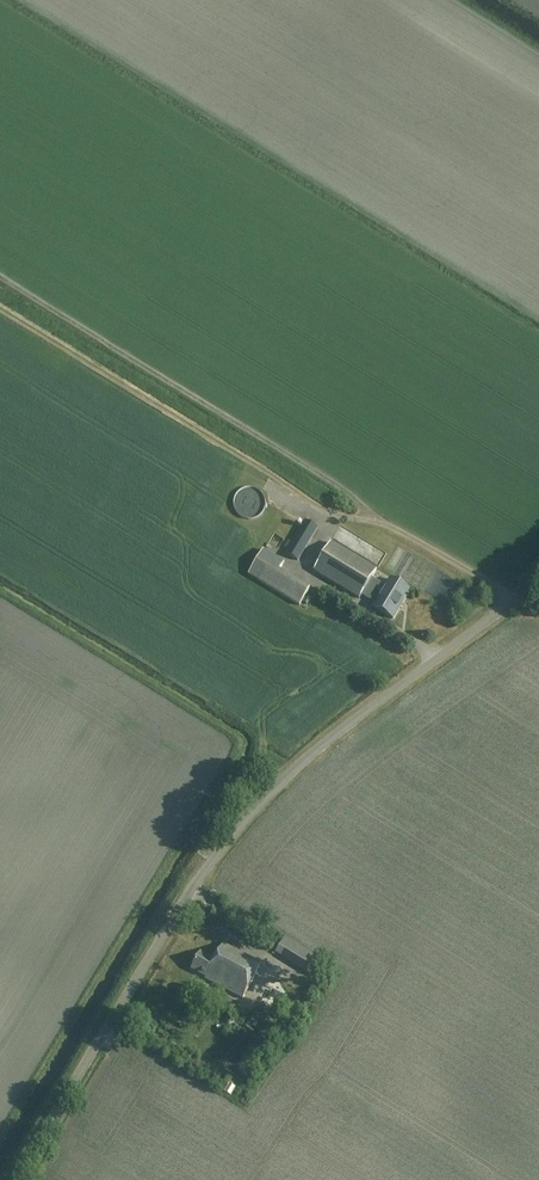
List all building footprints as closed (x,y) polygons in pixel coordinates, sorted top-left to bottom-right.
[(261,502),(250,488),(233,501),(245,515),(261,502)] [(298,561),(318,528),(305,520),(285,553),(298,561)] [(352,550),(360,539),(337,522),(329,534),(352,550)] [(286,530),(278,525),(274,532),(282,536),(286,530)] [(385,588),(371,579),(377,570),(332,543),(315,572),(359,599),(362,594),(376,603),(373,607),(394,620),(411,591),(390,578),(385,588)] [(374,565),(382,551),(368,543),(360,556),(374,565)] [(299,606),(310,589),(280,570),(284,562),(265,550),(249,575),(299,606)] [(388,749),(379,760),(395,772),(403,761),(388,749)] [(316,979),(327,963),(286,937),(276,953),(316,979)] [(261,964),(224,944),(215,961),(200,953),(191,970),(206,977),(205,979),(243,999),(261,964)] [(285,995),(276,978),(266,984),(275,1000),(285,995)]
